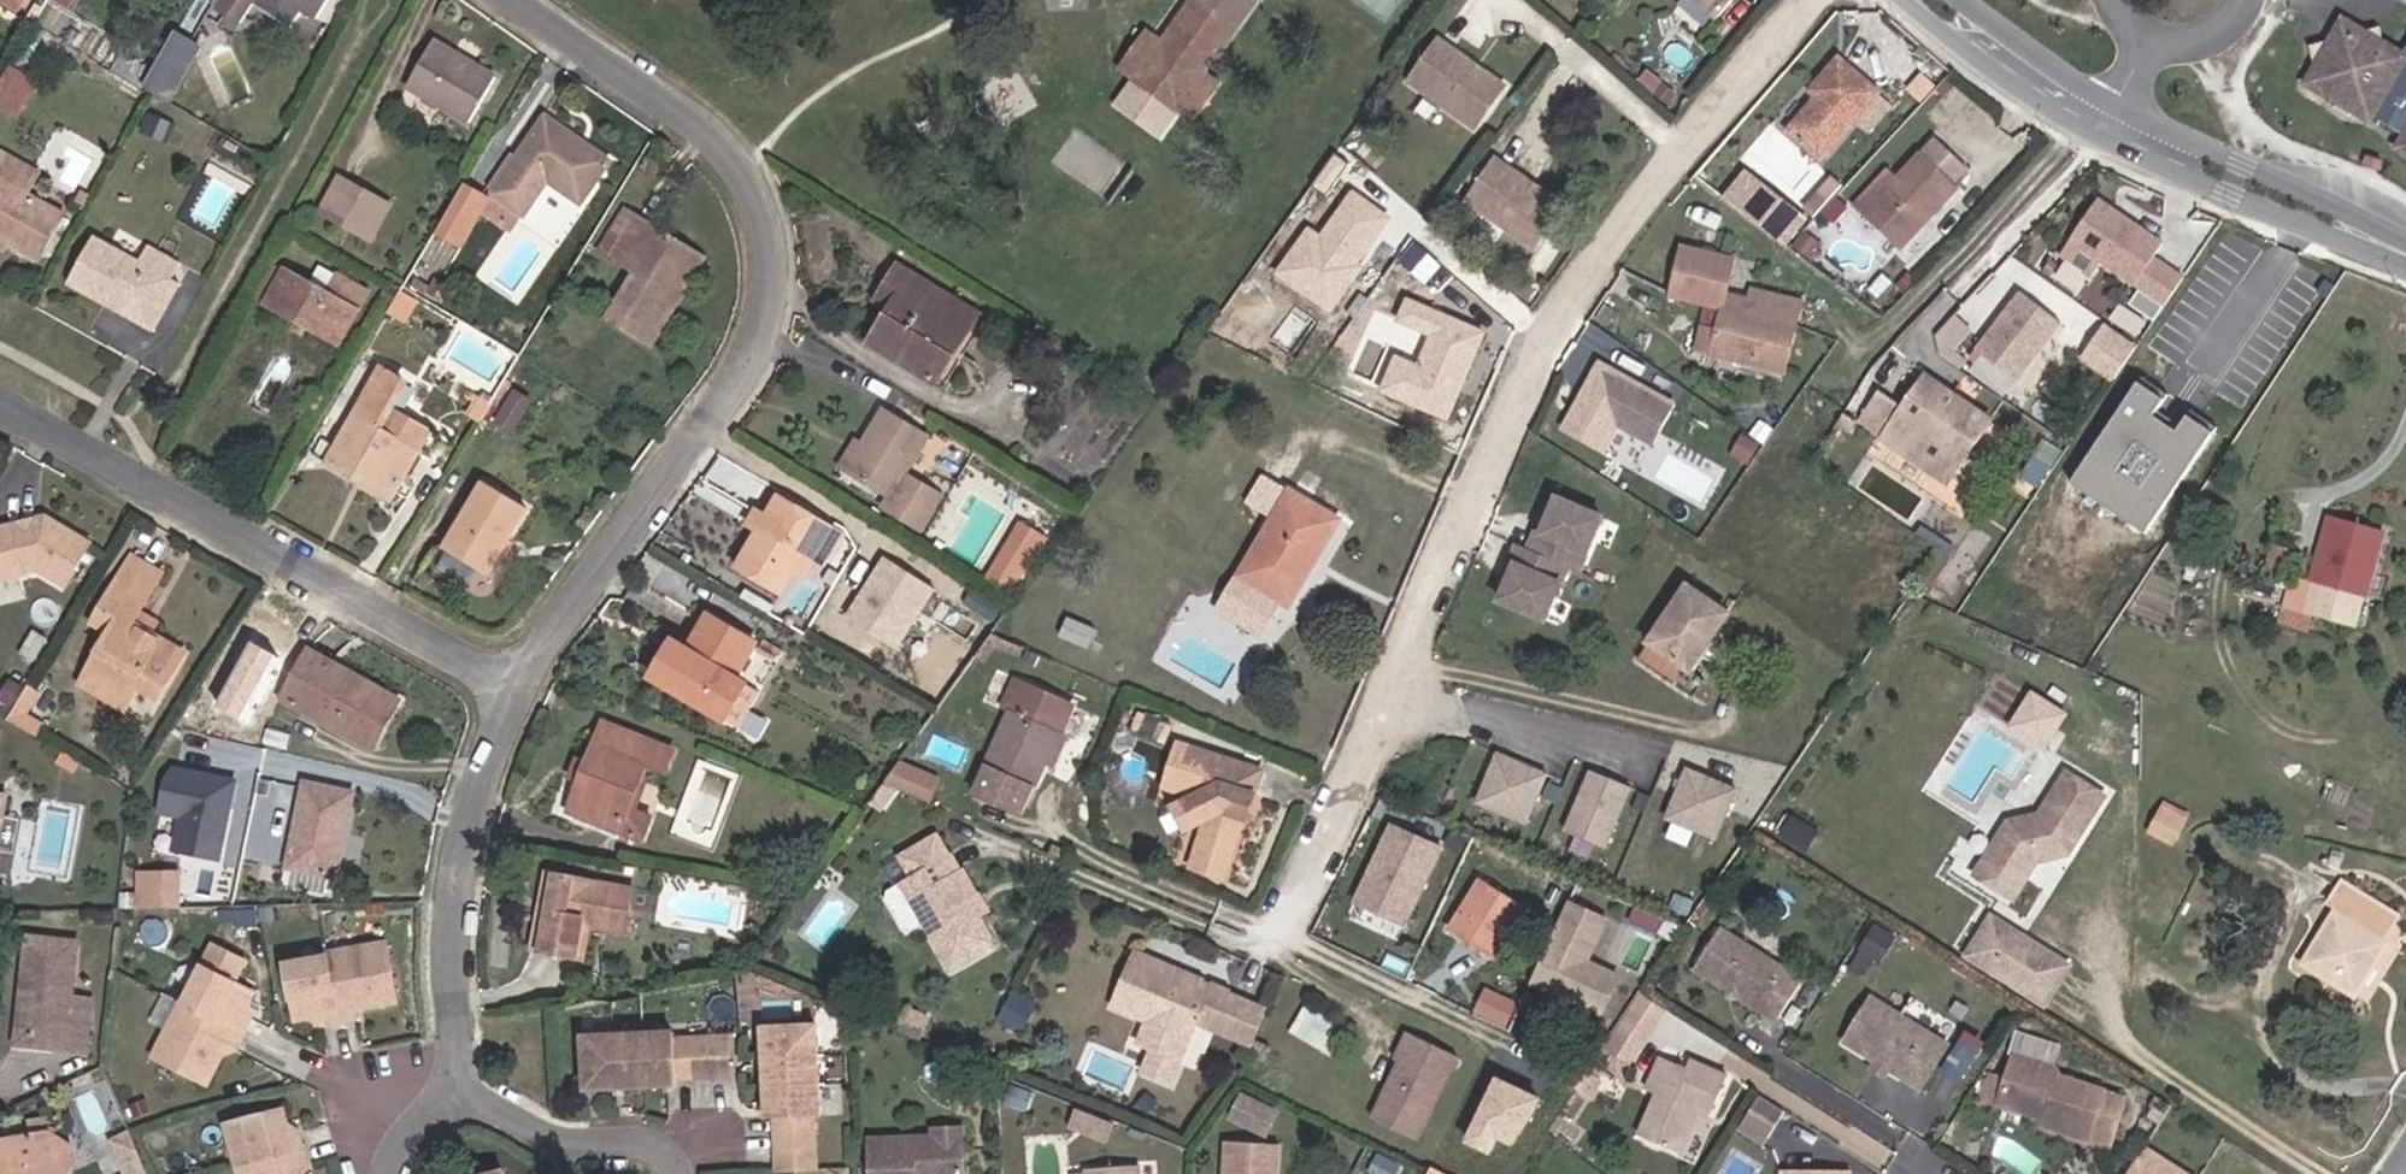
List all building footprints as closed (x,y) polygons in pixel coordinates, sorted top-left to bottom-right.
[(217,16),(240,29),(259,0),(228,0),(217,16)] [(317,23),(332,0),(283,0),(317,23)] [(1168,139),(1196,96),(1258,0),(1193,0),(1151,64),(1122,109),(1168,139)] [(1708,39),(1743,0),(1662,0),(1708,39)] [(2405,51),(2384,39),(2380,25),(2363,29),(2342,16),(2329,41),(2314,46),(2318,63),(2309,81),(2340,101),(2337,106),(2348,113),(2352,107),(2377,122),(2383,114),(2405,128),(2405,51)] [(182,27),(150,83),(180,100),(212,43),(182,27)] [(1410,83),(1478,130),(1507,88),(1439,41),(1410,83)] [(1122,109),(1151,64),(1135,57),(1109,96),(1122,109)] [(0,87),(0,104),(21,116),(43,78),(15,62),(0,87)] [(485,103),(423,66),(396,110),(459,147),(485,103)] [(1815,116),(1790,155),(1823,178),(1851,134),(1871,105),(1828,79),(1808,111),(1815,116)] [(1213,108),(1196,96),(1168,139),(1183,150),(1213,108)] [(1885,114),(1871,105),(1851,134),(1866,143),(1885,114)] [(601,188),(531,144),(472,236),(495,250),(504,235),(517,243),(540,209),(572,230),(601,188)] [(1929,158),(1893,198),(1861,236),(1896,265),(1950,203),(1947,197),(1957,184),(1929,158)] [(1564,206),(1497,159),(1469,202),(1537,248),(1564,206)] [(1852,229),(1861,236),(1893,198),(1884,189),(1852,229)] [(1396,218),(1351,190),(1322,237),(1306,227),(1274,277),(1334,315),(1396,218)] [(1723,219),(1735,228),(1752,202),(1739,193),(1723,219)] [(2100,196),(2059,254),(2089,275),(2098,261),(2134,286),(2155,255),(2165,241),(2100,196)] [(1752,202),(1735,228),(1781,260),(1798,233),(1752,202)] [(315,236),(344,252),(359,222),(330,206),(315,236)] [(29,285),(54,240),(0,210),(0,269),(29,285)] [(427,251),(450,265),(474,223),(451,210),(427,251)] [(380,235),(359,222),(344,252),(364,263),(380,235)] [(504,235),(495,250),(508,259),(517,243),(504,235)] [(642,368),(670,321),(658,313),(681,272),(625,237),(601,279),(630,297),(604,345),(642,368)] [(2184,275),(2155,255),(2134,286),(2163,306),(2184,275)] [(57,309),(93,330),(98,322),(125,338),(146,332),(161,305),(170,289),(138,271),(129,287),(83,262),(57,309)] [(1666,310),(1713,327),(1709,345),(1694,343),(1690,369),(1757,382),(1782,386),(1795,315),(1745,306),(1743,316),(1717,311),(1725,274),(1674,265),(1666,310)] [(694,281),(681,272),(658,313),(670,321),(694,281)] [(248,306),(239,321),(258,332),(276,297),(258,287),(248,306)] [(2061,324),(2018,292),(1976,348),(2019,381),(2061,324)] [(889,294),(876,314),(896,328),(884,347),(878,342),(863,365),(918,403),(933,382),(938,385),(962,350),(943,337),(947,330),(889,294)] [(276,297),(258,332),(279,343),(282,338),(301,348),(299,354),(330,371),(349,335),(276,297)] [(1485,334),(1404,300),(1395,323),(1430,338),(1419,362),(1396,353),(1379,393),(1448,422),(1485,334)] [(169,309),(161,305),(146,332),(125,338),(98,322),(93,330),(142,357),(169,309)] [(885,333),(878,342),(884,347),(896,328),(876,314),(871,323),(885,333)] [(2136,344),(2102,322),(2078,360),(2111,382),(2136,344)] [(1606,364),(1573,430),(1613,450),(1626,423),(1661,440),(1681,400),(1606,364)] [(2163,397),(2136,379),(2067,482),(2144,533),(2212,432),(2186,415),(2175,431),(2151,415),(2163,397)] [(319,492),(350,510),(354,503),(384,520),(422,454),(381,432),(397,404),(374,392),(319,492)] [(1887,463),(1950,503),(1991,440),(1927,401),(1913,423),(1887,463)] [(1887,463),(1913,423),(1887,406),(1860,444),(1887,463)] [(849,468),(830,496),(876,528),(871,538),(911,562),(931,532),(896,506),(923,468),(870,436),(849,468)] [(1541,550),(1529,545),(1522,563),(1527,566),(1521,582),(1513,601),(1558,620),(1581,566),(1592,571),(1614,517),(1569,498),(1561,517),(1554,534),(1548,531),(1541,550)] [(1271,543),(1287,516),(1260,500),(1243,528),(1271,543)] [(380,528),(384,520),(354,503),(350,510),(380,528)] [(472,506),(432,574),(473,598),(513,530),(472,506)] [(1548,531),(1554,534),(1561,517),(1555,515),(1548,531)] [(1287,516),(1271,543),(1235,603),(1215,636),(1256,661),(1276,627),(1284,631),(1334,544),(1287,516)] [(769,619),(782,599),(795,580),(806,587),(809,582),(821,561),(764,525),(751,543),(757,549),(749,562),(729,593),(769,619)] [(2314,620),(2362,633),(2385,540),(2339,527),(2314,620)] [(739,554),(749,562),(757,549),(751,543),(747,540),(739,554)] [(8,555),(0,557),(0,608),(28,602),(56,617),(81,573),(36,549),(27,551),(24,556),(13,558),(8,555)] [(910,647),(943,580),(885,553),(853,620),(910,647)] [(1011,553),(989,589),(1013,603),(1035,567),(1011,553)] [(1521,582),(1527,566),(1522,563),(1515,580),(1521,582)] [(795,580),(782,599),(794,607),(806,587),(795,580)] [(1013,603),(989,589),(979,606),(1003,620),(1013,603)] [(124,594),(92,645),(109,656),(103,667),(74,714),(96,728),(100,720),(121,732),(131,718),(152,728),(177,685),(145,667),(126,657),(134,642),(151,611),(124,594)] [(1728,635),(1688,609),(1635,685),(1687,717),(1698,702),(1686,693),(1728,635)] [(126,657),(145,667),(152,653),(134,642),(126,657)] [(704,743),(722,711),(745,672),(696,644),(675,683),(684,688),(667,721),(704,743)] [(84,657),(103,667),(109,656),(92,645),(84,657)] [(302,676),(296,689),(390,734),(393,726),(325,695),(327,687),(302,676)] [(684,688),(675,683),(657,716),(667,721),(684,688)] [(370,775),(390,734),(296,689),(275,731),(370,775)] [(2031,691),(2009,724),(2046,747),(2067,714),(2031,691)] [(11,736),(22,717),(7,709),(0,721),(0,730),(11,736)] [(722,711),(704,743),(716,750),(732,719),(722,711)] [(11,736),(5,748),(33,764),(40,752),(22,742),(34,719),(24,712),(22,717),(11,736)] [(1045,796),(1057,769),(1068,743),(1023,724),(978,825),(1013,840),(1021,825),(1031,829),(1045,796)] [(11,736),(0,730),(0,745),(5,748),(11,736)] [(1548,772),(1494,750),(1473,801),(1527,823),(1548,772)] [(600,756),(579,814),(587,819),(577,847),(621,861),(629,839),(645,795),(665,801),(672,780),(600,756)] [(903,757),(892,785),(937,801),(947,774),(903,757)] [(173,762),(163,814),(182,817),(176,849),(229,860),(245,776),(173,762)] [(1739,787),(1685,765),(1664,816),(1717,839),(1739,787)] [(1632,784),(1589,767),(1564,829),(1606,846),(1632,784)] [(1065,772),(1057,769),(1045,796),(1054,800),(1065,772)] [(1241,821),(1249,796),(1165,770),(1152,813),(1183,823),(1195,845),(1184,876),(1217,886),(1230,844),(1227,843),(1235,819),(1241,821)] [(2031,870),(2058,871),(2097,809),(2060,786),(2034,826),(2001,836),(1969,887),(2008,910),(2031,870)] [(349,822),(302,809),(278,906),(323,919),(349,822)] [(1443,839),(1390,816),(1352,901),(1405,925),(1443,839)] [(1230,844),(1233,845),(1241,821),(1235,819),(1227,843),(1230,844)] [(2145,842),(2165,854),(2177,833),(2155,820),(2145,842)] [(1173,856),(1195,845),(1183,823),(1162,834),(1173,856)] [(937,889),(926,869),(891,890),(902,908),(877,923),(900,963),(916,955),(942,1001),(982,978),(959,938),(973,930),(957,903),(950,907),(939,887),(937,889)] [(1449,923),(1492,948),(1523,901),(1479,875),(1449,923)] [(141,916),(192,912),(190,894),(140,897),(141,916)] [(1608,918),(1566,898),(1525,985),(1599,1019),(1620,974),(1588,960),(1608,918)] [(2304,982),(2353,1011),(2382,962),(2376,957),(2391,931),(2340,899),(2324,925),(2332,931),(2304,982)] [(546,944),(555,906),(544,903),(536,941),(546,944)] [(620,966),(629,920),(555,906),(546,944),(536,941),(528,983),(581,994),(588,959),(620,966)] [(193,928),(192,912),(141,916),(142,930),(193,928)] [(2073,965),(1989,913),(1961,957),(2045,1009),(2073,965)] [(1719,944),(1696,983),(1756,1022),(1762,1020),(1777,1029),(1798,994),(1719,944)] [(59,1069),(58,1078),(77,1081),(84,1031),(66,1027),(72,974),(25,967),(17,1022),(22,1023),(20,1064),(59,1069)] [(324,977),(325,982),(334,1045),(350,1042),(349,1035),(392,1028),(381,969),(324,977)] [(317,1047),(334,1045),(325,982),(284,987),(291,1045),(313,1040),(317,1047)] [(1130,983),(1111,1024),(1143,1040),(1158,1047),(1147,1070),(1135,1095),(1163,1108),(1191,1049),(1210,1057),(1226,1022),(1180,1001),(1178,1006),(1130,983)] [(1487,987),(1481,1013),(1512,1020),(1519,995),(1487,987)] [(155,1017),(168,1025),(182,999),(170,992),(155,1017)] [(196,994),(176,1034),(234,1063),(244,1047),(233,1040),(245,1018),(196,994)] [(1306,1004),(1294,1029),(1328,1047),(1341,1022),(1306,1004)] [(1942,1054),(1916,1037),(1899,1024),(1871,1006),(1842,1050),(1873,1070),(1887,1079),(1913,1097),(1942,1054)] [(1226,1022),(1210,1057),(1244,1074),(1260,1038),(1226,1022)] [(228,1075),(234,1063),(176,1034),(172,1031),(148,1081),(199,1110),(218,1071),(228,1075)] [(1453,1053),(1402,1031),(1394,1050),(1398,1052),(1370,1118),(1416,1138),(1453,1053)] [(1974,1038),(1953,1069),(1970,1081),(1991,1050),(1974,1038)] [(1158,1047),(1143,1040),(1131,1063),(1147,1070),(1158,1047)] [(750,1103),(805,1102),(801,1063),(749,1066),(750,1103)] [(2103,1159),(2120,1113),(2059,1091),(2052,1080),(2012,1066),(1996,1111),(2039,1127),(2037,1137),(2103,1159)] [(656,1068),(630,1070),(631,1124),(658,1123),(660,1115),(679,1113),(678,1076),(660,1078),(656,1068)] [(1506,1155),(1516,1137),(1534,1146),(1559,1098),(1501,1068),(1467,1135),(1506,1155)] [(603,1124),(631,1124),(630,1070),(600,1072),(603,1124)] [(573,1127),(603,1124),(600,1072),(571,1077),(573,1127)] [(1691,1122),(1698,1125),(1712,1130),(1726,1092),(1689,1077),(1685,1084),(1660,1074),(1650,1104),(1659,1108),(1642,1151),(1682,1167),(1695,1134),(1688,1131),(1691,1122)] [(697,1076),(678,1076),(679,1113),(698,1113),(697,1076)] [(697,1076),(698,1113),(716,1112),(714,1076),(697,1076)] [(750,1103),(750,1134),(806,1133),(805,1102),(750,1103)] [(1114,1137),(1120,1118),(1081,1107),(1076,1126),(1114,1137)] [(113,1136),(128,1173),(127,1173),(156,1173),(137,1126),(113,1136)] [(750,1134),(752,1161),(761,1161),(762,1173),(799,1173),(798,1157),(806,1155),(806,1133),(750,1134)] [(229,1173),(298,1173),(291,1155),(281,1158),(275,1134),(222,1149),(229,1173)] [(1271,1144),(1222,1144),(1221,1173),(1271,1173),(1271,1144)] [(2124,1169),(2132,1173),(2144,1173),(2151,1164),(2134,1153),(2124,1169)] [(927,1173),(939,1173),(953,1173),(952,1162),(927,1163),(927,1173)] [(46,1163),(0,1169),(0,1173),(48,1173),(46,1163)] [(46,1163),(48,1173),(66,1173),(65,1172),(46,1163)] [(2151,1164),(2144,1173),(2166,1173),(2151,1164)]
